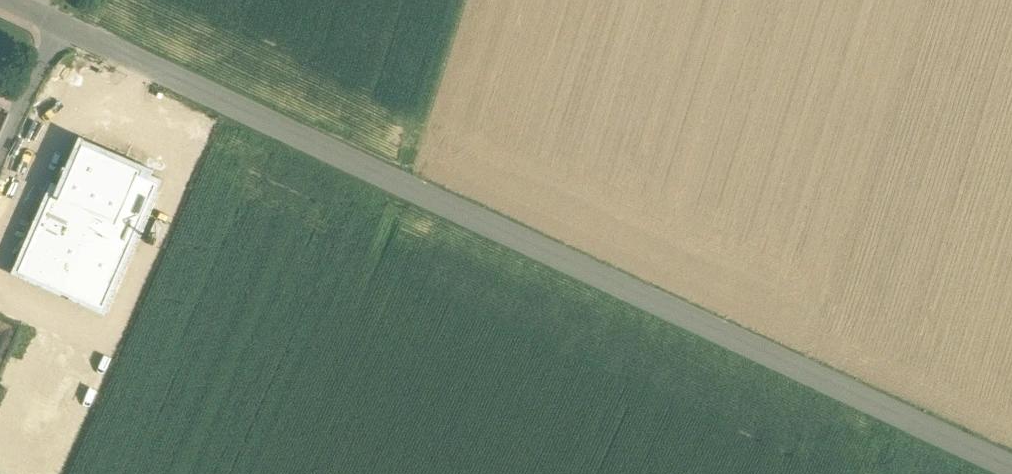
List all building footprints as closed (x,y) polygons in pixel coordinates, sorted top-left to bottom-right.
[(9,113),(0,109),(0,134),(9,113)] [(51,196),(18,271),(102,308),(157,184),(137,175),(139,170),(81,145),(57,199),(51,196)]
